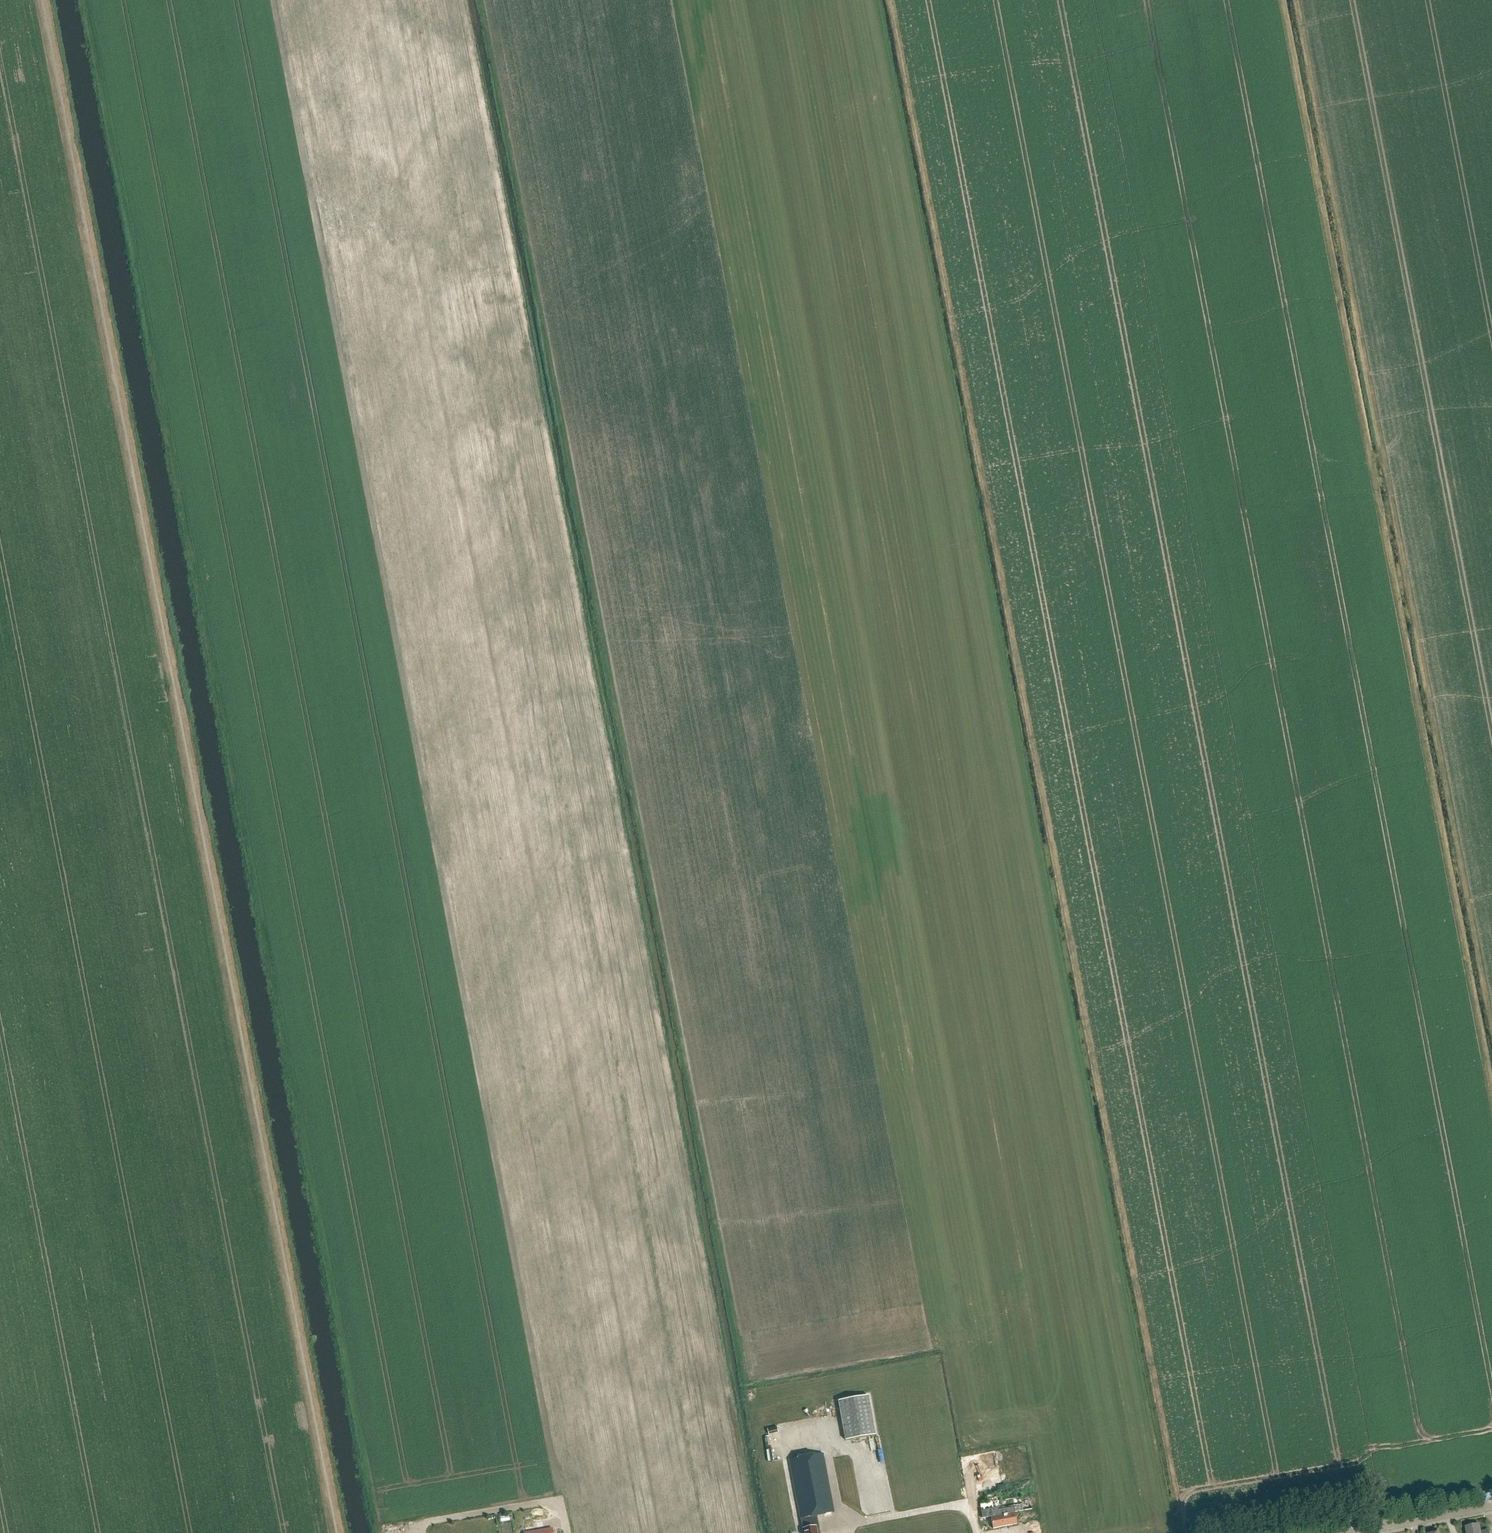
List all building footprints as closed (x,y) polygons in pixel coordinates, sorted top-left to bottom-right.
[(845,1440),(875,1435),(868,1395),(838,1401),(845,1440)] [(817,1516),(835,1512),(823,1453),(789,1460),(802,1529),(803,1532),(820,1532),(817,1516)] [(1005,1526),(1000,1501),(999,1494),(987,1497),(988,1504),(980,1505),(982,1519),(991,1517),(993,1529),(1005,1526)] [(1000,1501),(1005,1526),(1017,1524),(1015,1512),(1031,1509),(1028,1496),(1001,1501),(1000,1501)]
